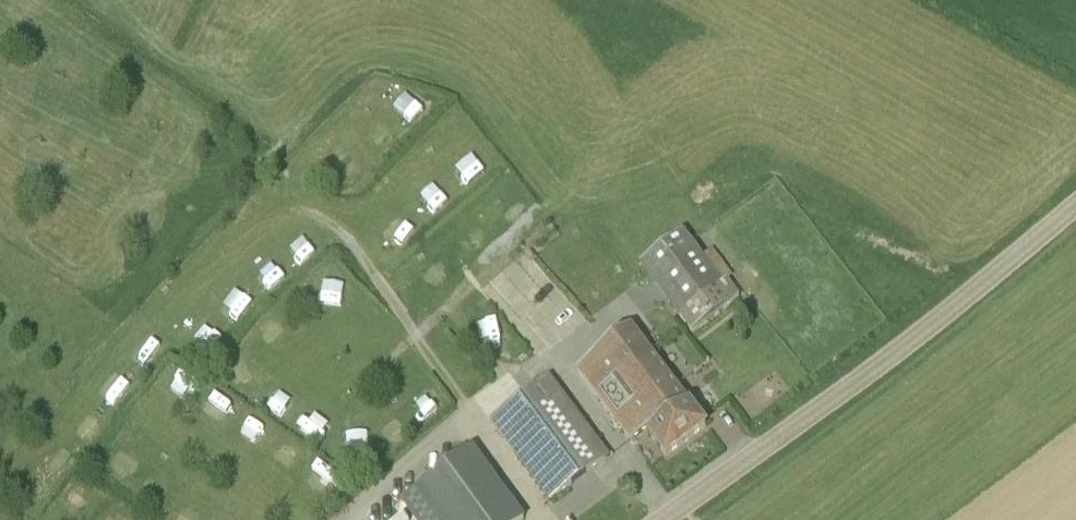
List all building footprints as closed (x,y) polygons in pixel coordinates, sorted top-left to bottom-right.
[(471,182),(487,170),(475,154),(458,166),(471,182)] [(693,331),(738,296),(726,280),(723,282),(711,268),(684,231),(641,263),(693,331)] [(269,287),(288,278),(280,261),(261,270),(269,287)] [(723,282),(726,280),(732,276),(720,261),(711,268),(723,282)] [(321,303),(344,306),(347,286),(325,282),(321,303)] [(666,456),(706,427),(632,328),(577,369),(631,441),(648,428),(651,431),(649,433),(666,456)] [(697,370),(682,383),(691,393),(706,381),(697,370)] [(777,372),(747,398),(758,410),(787,385),(777,372)] [(549,377),(491,420),(550,500),(609,458),(549,377)] [(221,393),(207,408),(220,419),(234,405),(221,393)] [(236,441),(252,452),(264,435),(248,424),(236,441)] [(374,443),(352,443),(353,466),(375,466),(374,443)] [(473,448),(418,489),(441,519),(526,519),(473,448)] [(203,511),(191,504),(181,519),(198,519),(203,511)]
